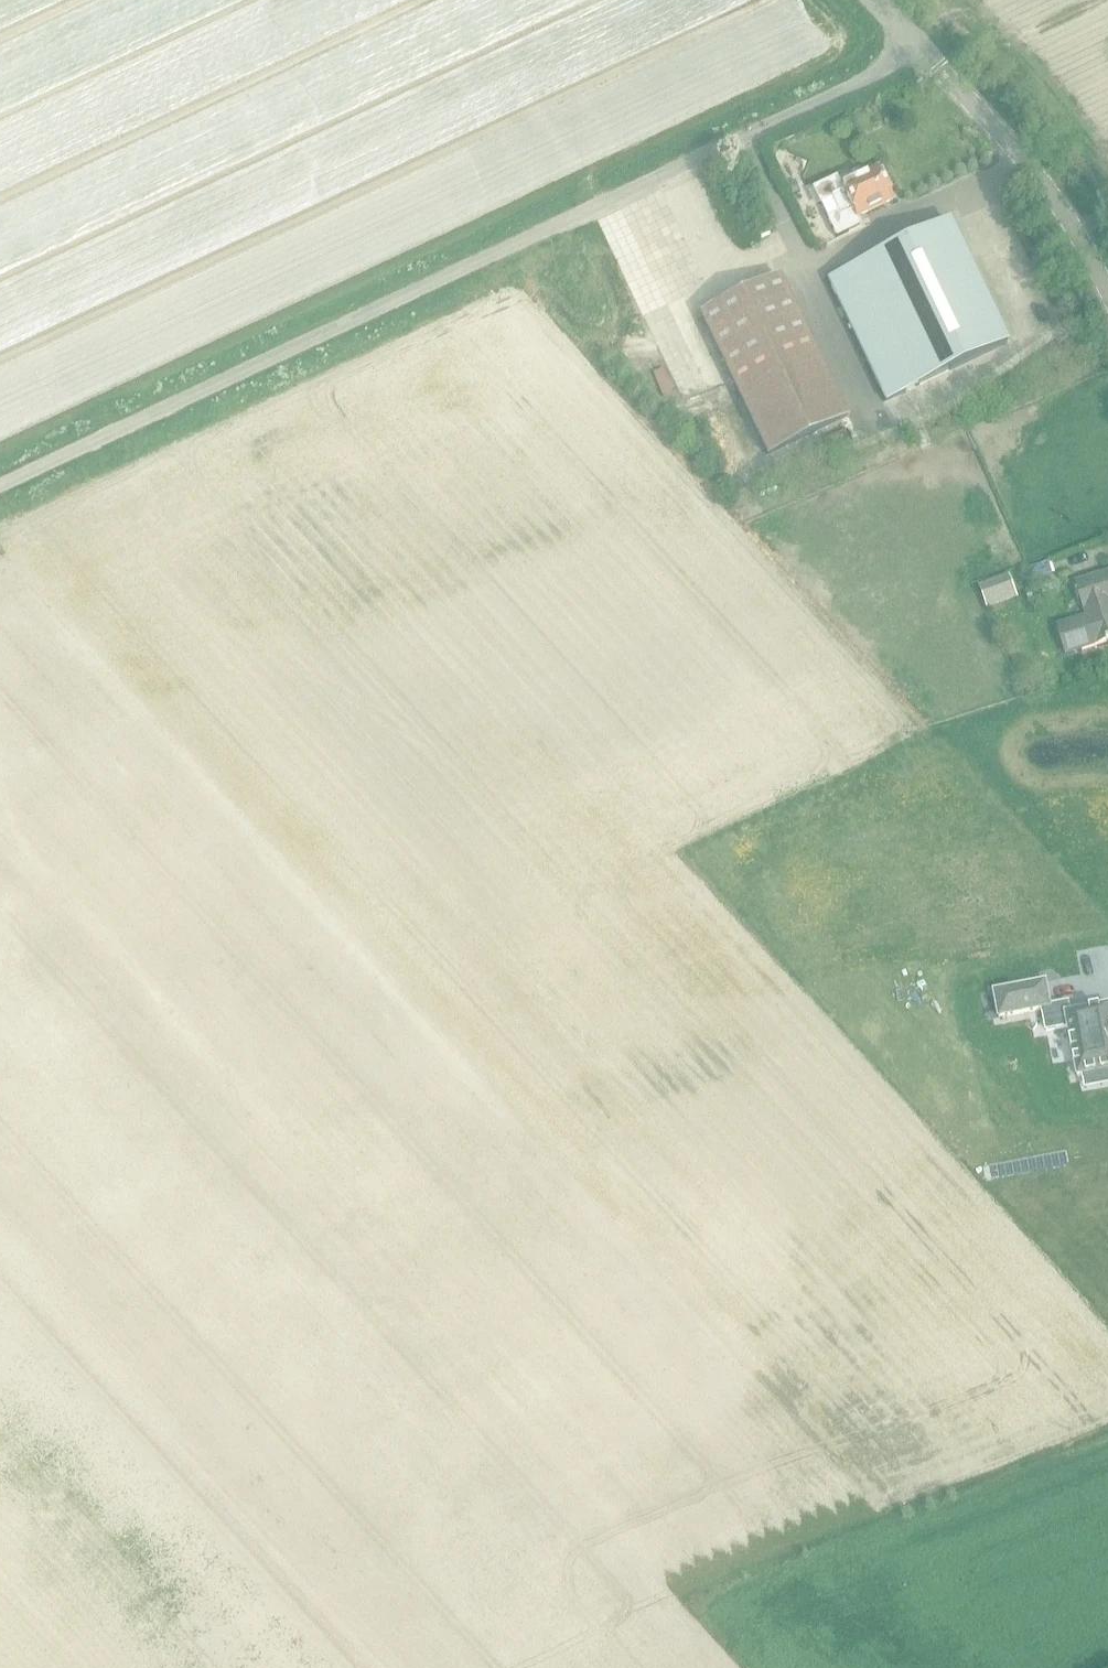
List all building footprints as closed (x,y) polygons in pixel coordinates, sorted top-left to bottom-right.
[(858,220),(891,203),(875,170),(842,186),(838,179),(812,192),(821,208),(831,203),(839,218),(829,223),(836,238),(860,225),(858,220)] [(949,222),(828,280),(885,401),(1007,343),(949,222)] [(700,316),(767,455),(847,417),(780,277),(700,316)] [(687,323),(673,326),(677,344),(691,341),(687,323)] [(980,584),(988,608),(1017,599),(1009,574),(980,584)] [(1066,656),(1107,642),(1107,574),(1075,585),(1085,616),(1056,625),(1066,656)] [(994,992),(999,1018),(1042,1010),(1046,1031),(1068,1027),(1078,1077),(1107,1071),(1107,1006),(1070,1013),(1068,1003),(1051,1007),(1046,982),(994,992)]
